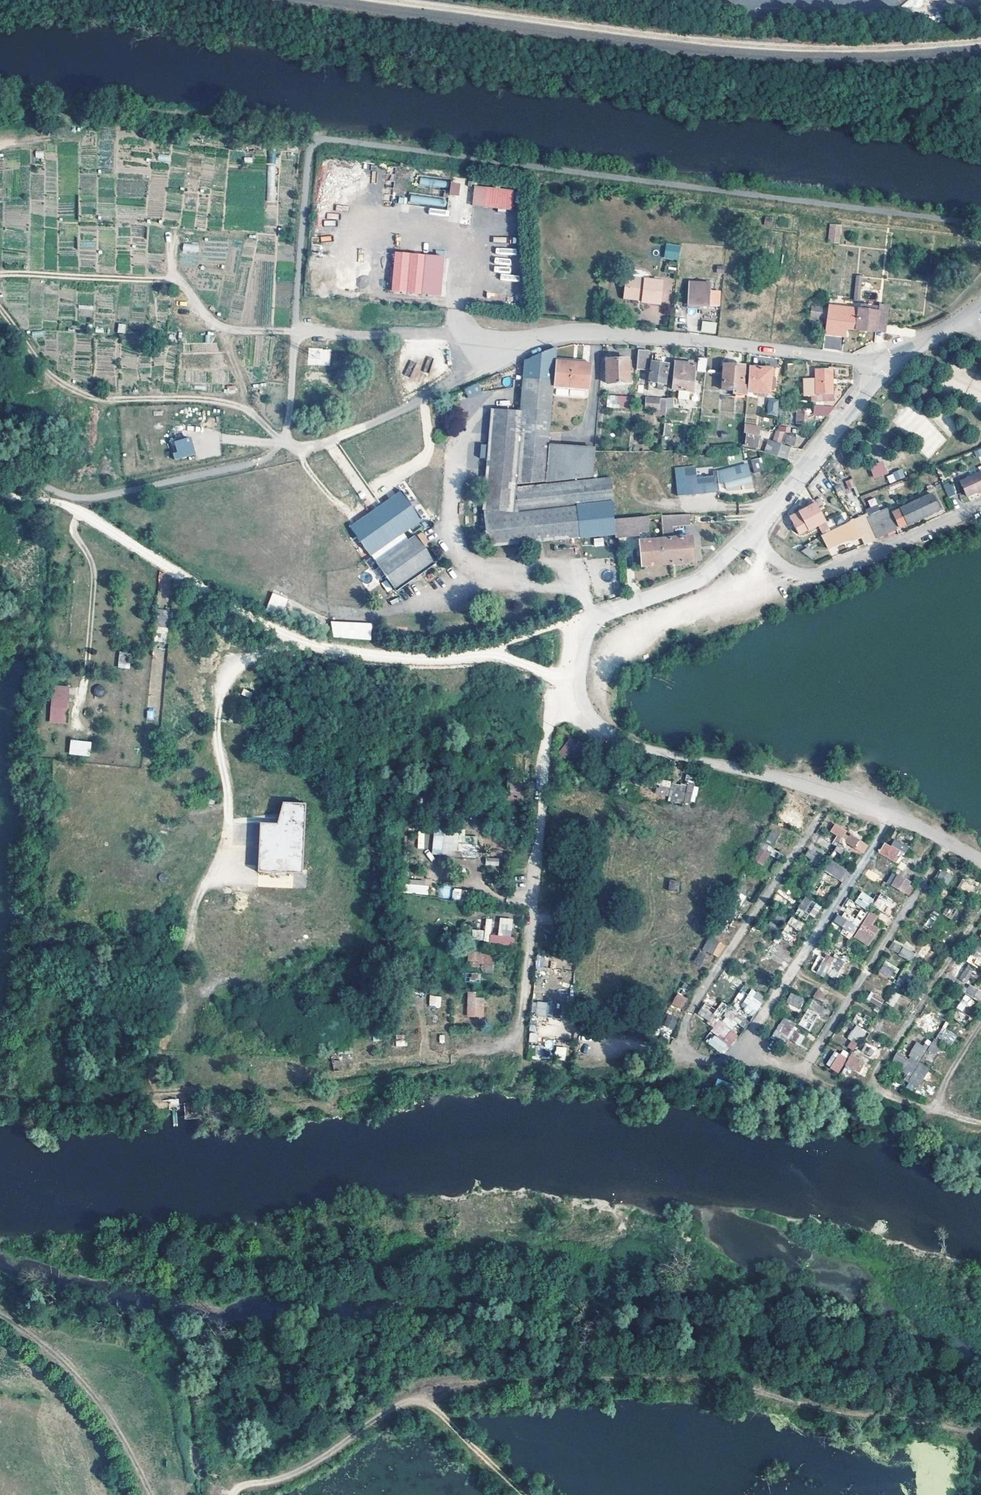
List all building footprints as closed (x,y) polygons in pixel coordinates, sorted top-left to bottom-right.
[(59,271),(148,274),(148,258),(120,257),(127,255),(124,244),(128,244),(128,239),(115,238),(128,235),(97,234),(96,247),(78,246),(76,240),(53,239),(75,234),(58,233),(58,220),(77,221),(80,142),(44,141),(44,152),(34,151),(31,239),(45,235),(44,255),(30,259),(29,270),(59,271)] [(268,162),(275,163),(276,151),(269,151),(268,162)] [(267,202),(276,202),(276,166),(267,166),(267,202)] [(451,181),(449,194),(459,195),(460,182),(451,181)] [(514,191),(475,187),(473,206),(513,211),(514,191)] [(445,206),(446,198),(410,196),(409,204),(445,206)] [(838,225),(829,224),(826,242),(836,244),(838,225)] [(670,255),(672,243),(661,241),(660,254),(670,255)] [(199,252),(198,243),(182,244),(183,253),(199,252)] [(442,255),(394,251),(390,290),(439,294),(442,255)] [(660,282),(626,278),(624,294),(641,297),(641,300),(641,302),(658,304),(660,282)] [(710,282),(687,281),(686,304),(709,305),(710,282)] [(826,305),(826,308),(825,316),(823,333),(843,335),(844,327),(875,330),(877,311),(857,309),(826,305)] [(886,306),(877,305),(877,311),(875,330),(883,331),(886,306)] [(826,308),(812,306),(811,315),(825,316),(826,308)] [(118,323),(117,333),(125,333),(126,324),(118,323)] [(715,333),(716,324),(702,323),(701,331),(715,333)] [(545,481),(550,399),(551,386),(554,362),(555,347),(548,350),(524,360),(521,399),(520,410),(491,408),(485,507),(484,507),(486,544),(489,544),(542,539),(606,532),(605,517),(611,516),(612,502),(610,477),(594,479),(545,481)] [(330,365),(330,348),(308,349),(308,365),(330,365)] [(647,351),(638,350),(637,369),(645,370),(647,351)] [(660,355),(654,354),(653,362),(650,364),(647,381),(664,384),(667,364),(660,363),(660,355)] [(706,357),(697,356),(696,369),(704,370),(706,357)] [(628,383),(627,358),(606,359),(606,384),(628,383)] [(410,376),(415,362),(408,360),(404,374),(410,376)] [(588,365),(554,362),(551,386),(587,388),(588,365)] [(693,363),(674,362),(672,389),(691,391),(693,363)] [(746,394),(746,391),(748,367),(743,367),(743,364),(723,363),(721,389),(733,389),(733,393),(746,394)] [(748,367),(746,391),(768,392),(770,367),(748,366),(748,367)] [(820,393),(824,393),(824,399),(830,399),(830,368),(814,368),(814,382),(804,383),(804,399),(814,399),(814,393),(820,393)] [(464,388),(468,398),(482,392),(477,382),(464,388)] [(678,399),(690,399),(690,391),(678,391),(678,399)] [(631,408),(630,396),(621,397),(621,408),(631,408)] [(658,399),(645,398),(645,405),(642,405),(642,408),(645,408),(646,409),(658,409),(658,399)] [(767,415),(778,415),(778,399),(767,399),(767,415)] [(833,406),(814,405),(813,415),(825,416),(833,406)] [(803,407),(796,407),(795,423),(803,423),(803,407)] [(947,442),(928,418),(920,424),(923,428),(917,433),(925,443),(919,448),(926,458),(947,442)] [(758,427),(743,425),(742,444),(757,446),(758,427)] [(794,436),(783,433),(781,442),(792,445),(794,436)] [(173,452),(174,459),(195,456),(192,437),(174,440),(176,452),(173,452)] [(788,446),(771,442),(768,452),(785,458),(788,446)] [(762,470),(759,458),(750,460),(753,471),(762,470)] [(873,478),(887,474),(884,461),(870,465),(873,478)] [(717,470),(719,478),(722,477),(724,488),(751,481),(747,463),(730,467),(729,466),(717,470)] [(695,479),(693,467),(673,469),(676,495),(717,490),(716,477),(695,479)] [(889,483),(905,477),(902,469),(886,475),(889,483)] [(959,481),(965,496),(980,488),(980,471),(959,481)] [(955,494),(950,481),(943,485),(948,497),(955,494)] [(350,523),(394,587),(433,560),(415,533),(407,537),(402,530),(421,516),(402,489),(350,523)] [(938,508),(930,493),(891,511),(897,524),(902,522),(903,524),(938,508)] [(875,498),(866,501),(870,513),(879,510),(875,498)] [(828,529),(813,500),(812,499),(805,502),(807,506),(788,516),(797,533),(806,528),(807,529),(816,524),(821,533),(828,529)] [(740,513),(754,511),(754,504),(740,506),(740,513)] [(869,522),(875,537),(895,528),(886,508),(868,516),(866,518),(868,523),(869,522)] [(606,532),(619,531),(635,530),(635,526),(645,526),(644,511),(611,516),(605,517),(606,532)] [(689,523),(689,514),(660,516),(662,538),(639,540),(639,550),(640,558),(640,563),(641,565),(693,561),(691,535),(672,537),(671,525),(689,523)] [(852,521),(821,536),(827,548),(846,540),(852,540),(860,536),(856,528),(852,521)] [(863,543),(875,537),(869,522),(868,523),(856,528),(860,536),(863,543)] [(798,549),(808,556),(812,551),(804,546),(798,549)] [(159,573),(159,585),(171,585),(172,574),(159,573)] [(272,592),(266,609),(282,615),(288,598),(272,592)] [(371,621),(326,617),(328,633),(369,637),(371,621)] [(129,669),(131,652),(119,651),(117,667),(129,669)] [(65,724),(69,686),(53,684),(48,722),(65,724)] [(103,696),(103,687),(94,686),(93,695),(103,696)] [(252,693),(244,689),(241,695),(250,699),(252,693)] [(90,756),(91,741),(70,739),(68,754),(90,756)] [(577,757),(582,750),(571,741),(566,747),(577,757)] [(629,769),(618,767),(615,780),(626,782),(629,769)] [(663,772),(649,770),(647,785),(661,787),(663,772)] [(677,794),(681,780),(665,775),(661,790),(677,794)] [(520,783),(505,782),(503,795),(519,797),(520,783)] [(207,791),(205,790),(204,791),(202,792),(201,793),(201,795),(201,796),(202,798),(203,799),(205,799),(207,799),(208,799),(209,797),(210,796),(210,794),(209,793),(208,791),(207,791)] [(259,828),(257,874),(301,876),(304,806),(283,805),(277,829),(259,828)] [(785,825),(798,828),(800,820),(787,817),(785,825)] [(773,825),(765,822),(761,835),(768,838),(773,825)] [(832,842),(838,845),(847,830),(835,822),(831,829),(838,834),(832,842)] [(434,831),(432,854),(460,856),(461,851),(470,852),(471,843),(477,843),(478,835),(434,831)] [(853,835),(845,847),(864,853),(869,845),(853,835)] [(757,836),(754,842),(762,846),(765,839),(757,836)] [(903,853),(886,842),(880,851),(897,862),(903,853)] [(753,860),(763,865),(770,853),(760,848),(753,860)] [(823,867),(827,860),(812,849),(807,854),(812,858),(812,860),(823,867)] [(827,860),(823,867),(845,883),(849,876),(845,873),(848,868),(830,857),(827,860)] [(881,872),(871,865),(866,874),(882,885),(887,878),(881,872)] [(160,872),(160,870),(159,869),(158,868),(156,867),(154,867),(153,868),(152,869),(151,871),(151,872),(152,874),(153,875),(154,876),(156,876),(158,876),(159,875),(160,873),(160,872)] [(788,871),(793,879),(802,875),(798,867),(788,871)] [(953,875),(944,869),(939,877),(948,882),(953,875)] [(911,881),(896,872),(889,883),(893,885),(894,883),(899,886),(898,888),(905,892),(911,881)] [(672,875),(662,875),(661,887),(671,888),(672,875)] [(812,883),(809,876),(804,884),(810,887),(812,883)] [(975,883),(967,877),(962,885),(970,890),(975,883)] [(406,893),(427,894),(427,880),(406,879),(406,893)] [(946,887),(941,884),(934,894),(940,897),(946,887)] [(954,890),(947,885),(946,887),(940,897),(947,901),(954,890)] [(441,886),(440,896),(449,898),(450,888),(441,886)] [(771,886),(765,894),(786,907),(789,903),(783,899),(785,895),(771,886)] [(451,898),(460,900),(463,890),(453,887),(451,898)] [(798,907),(806,894),(800,890),(792,903),(798,907)] [(873,899),(863,892),(860,896),(871,903),(873,899)] [(795,913),(804,919),(808,913),(814,917),(821,906),(805,896),(795,913)] [(871,903),(860,896),(858,901),(868,908),(871,903)] [(890,903),(879,896),(873,906),(885,912),(890,903)] [(959,908),(950,902),(944,913),(952,918),(959,908)] [(788,910),(782,918),(792,926),(799,917),(795,914),(794,915),(788,910)] [(843,926),(839,933),(851,939),(865,913),(860,910),(854,921),(838,913),(833,921),(843,926)] [(879,915),(872,911),(858,934),(864,938),(866,935),(871,938),(877,929),(873,925),(879,915)] [(511,944),(514,919),(500,917),(498,934),(491,933),(492,919),(486,918),(485,931),(476,930),(475,940),(511,944)] [(709,948),(713,934),(703,929),(698,945),(709,948)] [(935,940),(930,937),(920,951),(926,955),(935,940)] [(917,954),(901,943),(898,948),(902,951),(901,953),(913,961),(917,954)] [(774,964),(780,954),(767,947),(761,956),(774,964)] [(698,951),(694,963),(700,965),(705,954),(698,951)] [(977,951),(973,956),(970,955),(967,959),(980,968),(980,954),(977,951)] [(481,972),(493,972),(493,953),(468,952),(468,966),(482,966),(481,972)] [(836,956),(832,953),(822,969),(834,977),(838,972),(834,970),(829,967),(836,956)] [(536,967),(546,966),(545,955),(535,956),(536,967)] [(814,972),(822,961),(814,956),(807,967),(814,972)] [(829,967),(834,970),(841,958),(836,956),(829,967)] [(893,970),(883,964),(879,970),(889,976),(893,970)] [(975,970),(968,966),(961,976),(968,981),(975,970)] [(914,972),(907,968),(899,979),(906,984),(914,972)] [(478,981),(479,974),(471,973),(470,980),(478,981)] [(795,980),(791,986),(801,992),(804,985),(795,980)] [(974,984),(969,991),(980,999),(980,989),(974,984)] [(757,1000),(761,992),(752,985),(747,992),(757,1000)] [(785,985),(779,997),(795,1007),(800,999),(796,997),(798,994),(785,985)] [(817,987),(812,985),(808,991),(813,994),(817,987)] [(822,1001),(826,992),(817,988),(813,997),(822,1001)] [(946,1000),(958,1007),(964,997),(952,989),(946,1000)] [(901,994),(895,990),(889,1000),(894,1004),(901,994)] [(476,997),(476,991),(467,991),(467,1017),(484,1017),(484,997),(476,997)] [(866,1000),(880,1007),(884,999),(871,991),(866,1000)] [(671,1005),(682,1009),(687,997),(676,993),(671,1005)] [(440,1007),(441,996),(430,995),(428,1006),(440,1007)] [(800,1023),(813,1000),(804,995),(791,1017),(800,1023)] [(709,1009),(711,1004),(701,1000),(697,1009),(699,1005),(709,1009)] [(532,1001),(531,1014),(547,1016),(548,1003),(532,1001)] [(859,1016),(862,1010),(850,1002),(847,1007),(859,1016)] [(738,1023),(745,1015),(730,1003),(723,1011),(738,1023)] [(703,1017),(709,1009),(699,1005),(697,1009),(695,1011),(703,1017)] [(847,1007),(843,1013),(855,1021),(859,1016),(847,1007)] [(964,1011),(958,1007),(953,1014),(965,1023),(969,1018),(964,1014),(964,1011)] [(869,1019),(875,1011),(872,1009),(866,1017),(869,1019)] [(716,1014),(712,1011),(707,1018),(711,1021),(716,1014)] [(875,1011),(869,1019),(879,1025),(884,1018),(875,1011)] [(673,1029),(678,1018),(667,1013),(662,1025),(673,1029)] [(778,1037),(789,1018),(781,1013),(772,1028),(776,1030),(774,1034),(778,1037)] [(714,1024),(720,1016),(716,1014),(711,1021),(714,1024)] [(939,1026),(925,1017),(919,1024),(933,1034),(939,1026)] [(703,1039),(722,1055),(739,1036),(720,1019),(703,1039)] [(854,1022),(850,1029),(858,1034),(862,1028),(854,1022)] [(795,1029),(789,1025),(783,1034),(788,1038),(795,1029)] [(957,1034),(941,1027),(926,1057),(934,1060),(943,1042),(951,1046),(957,1034)] [(405,1046),(405,1034),(395,1035),(396,1046),(405,1046)] [(856,1038),(853,1044),(864,1050),(868,1044),(856,1038)] [(930,1047),(923,1043),(920,1047),(916,1045),(908,1056),(920,1063),(930,1047)] [(853,1044),(849,1051),(854,1055),(863,1060),(868,1052),(864,1050),(853,1044)] [(555,1046),(555,1060),(565,1060),(566,1047),(555,1046)] [(848,1056),(835,1048),(825,1065),(838,1073),(848,1056)] [(916,1089),(926,1074),(929,1069),(920,1063),(908,1056),(900,1051),(891,1065),(906,1074),(903,1080),(916,1089)] [(332,1060),(333,1070),(341,1069),(340,1060),(332,1060)] [(979,1079),(968,1072),(965,1078),(976,1084),(979,1079)] [(976,1084),(965,1078),(961,1083),(972,1089),(976,1084)] [(184,1104),(184,1118),(200,1118),(200,1104),(184,1104)]
